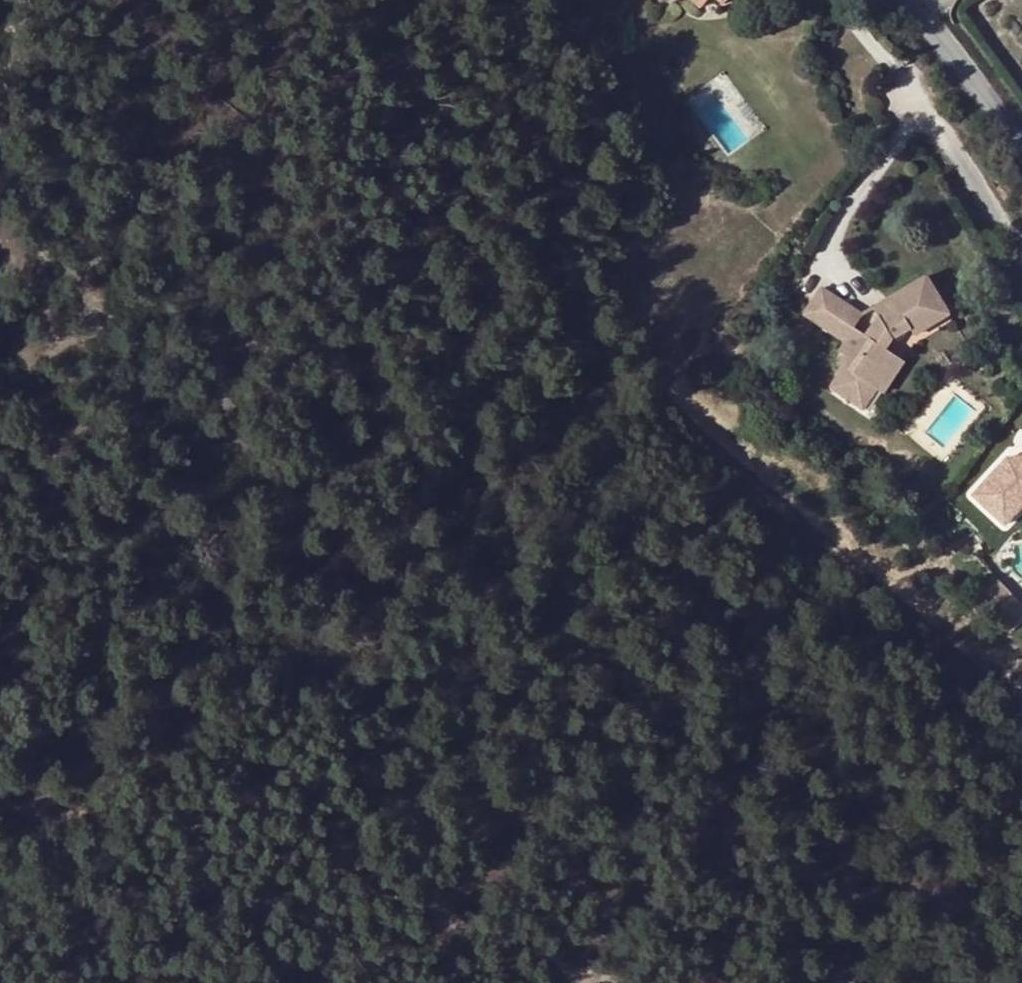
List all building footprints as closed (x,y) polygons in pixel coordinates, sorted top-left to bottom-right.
[(824,277),(806,301),(846,328),(839,339),(845,342),(840,351),(846,355),(833,374),(864,396),(880,375),(886,379),(905,350),(886,338),(893,326),(913,315),(917,322),(951,302),(928,265),(875,296),(865,302),(824,277)] [(1005,478),(1016,485),(1021,483),(1021,471),(1005,478)] [(1016,485),(1005,478),(980,520),(1018,542),(1021,535),(1021,483),(1016,485)] [(980,596),(1008,630),(1021,618),(1021,604),(1002,579),(980,596)]
